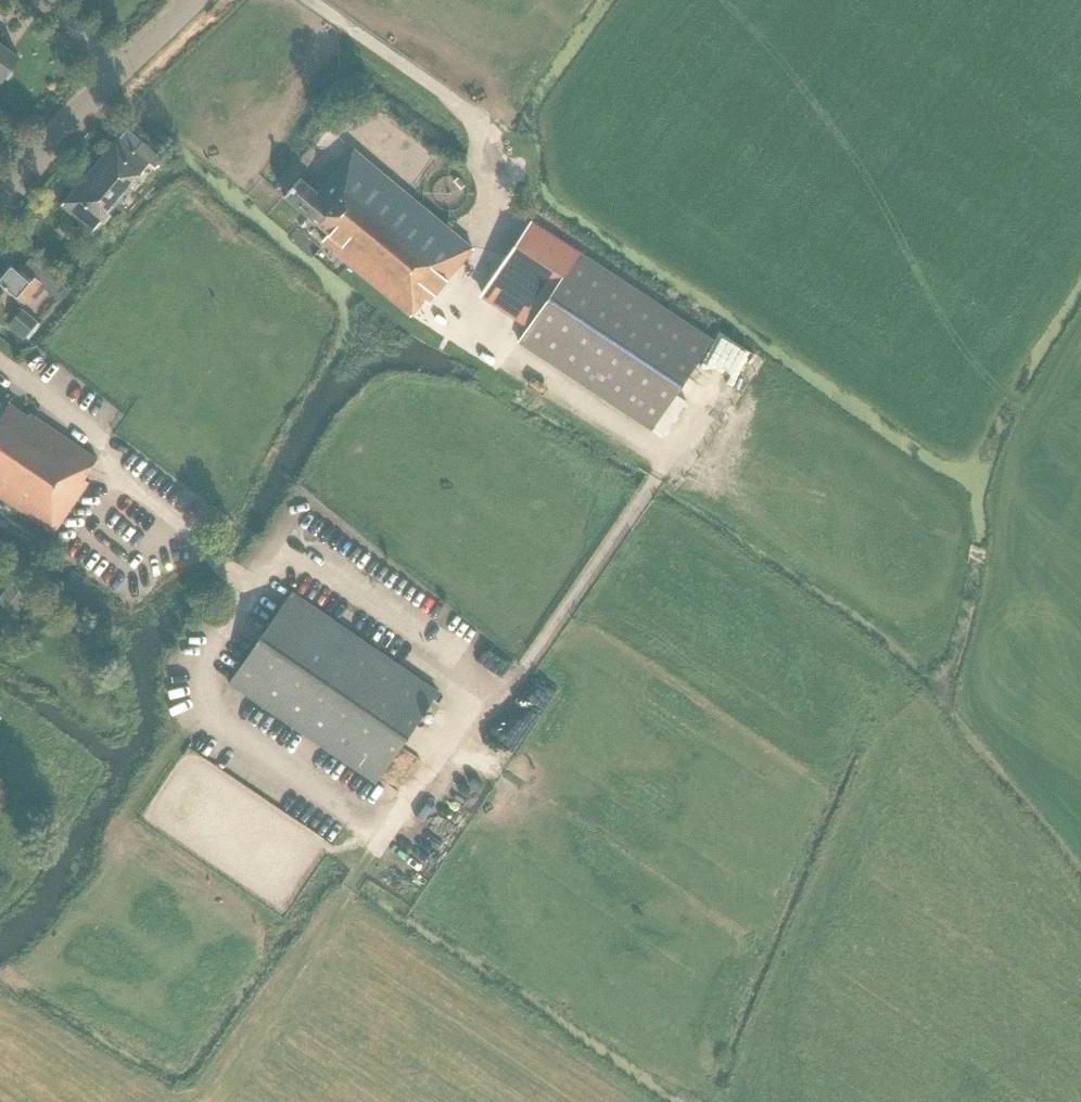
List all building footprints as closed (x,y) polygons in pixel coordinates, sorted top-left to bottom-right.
[(0,43),(0,80),(1,80),(18,57),(0,43)] [(134,150),(118,137),(61,205),(92,232),(149,163),(155,168),(163,159),(142,141),(134,150)] [(473,249),(354,150),(318,193),(299,178),(284,196),(328,234),(322,241),(334,251),(333,252),(410,316),(424,300),(428,303),(473,249)] [(579,253),(531,222),(506,258),(554,290),(518,342),(650,429),(711,340),(579,253)] [(20,264),(16,269),(11,265),(0,277),(0,284),(23,303),(31,295),(35,298),(43,289),(52,296),(60,286),(40,269),(34,276),(20,264)] [(38,322),(22,308),(9,323),(25,337),(26,336),(38,322)] [(8,404),(12,398),(0,389),(0,497),(53,533),(88,482),(84,479),(97,459),(29,413),(27,416),(8,404)] [(375,783),(437,691),(292,592),(229,684),(375,783)]
